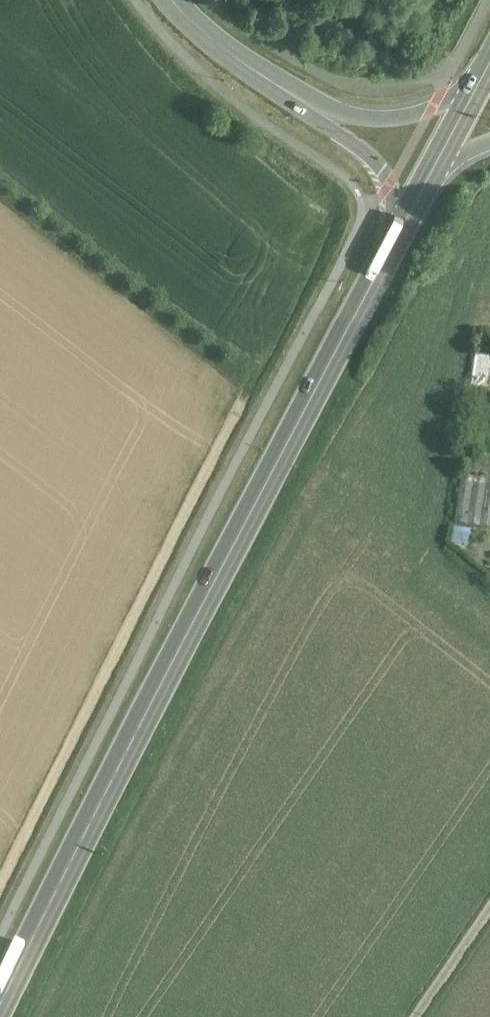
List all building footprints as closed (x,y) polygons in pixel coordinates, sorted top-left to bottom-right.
[(475,387),(489,386),(489,357),(474,357),(475,387)]
